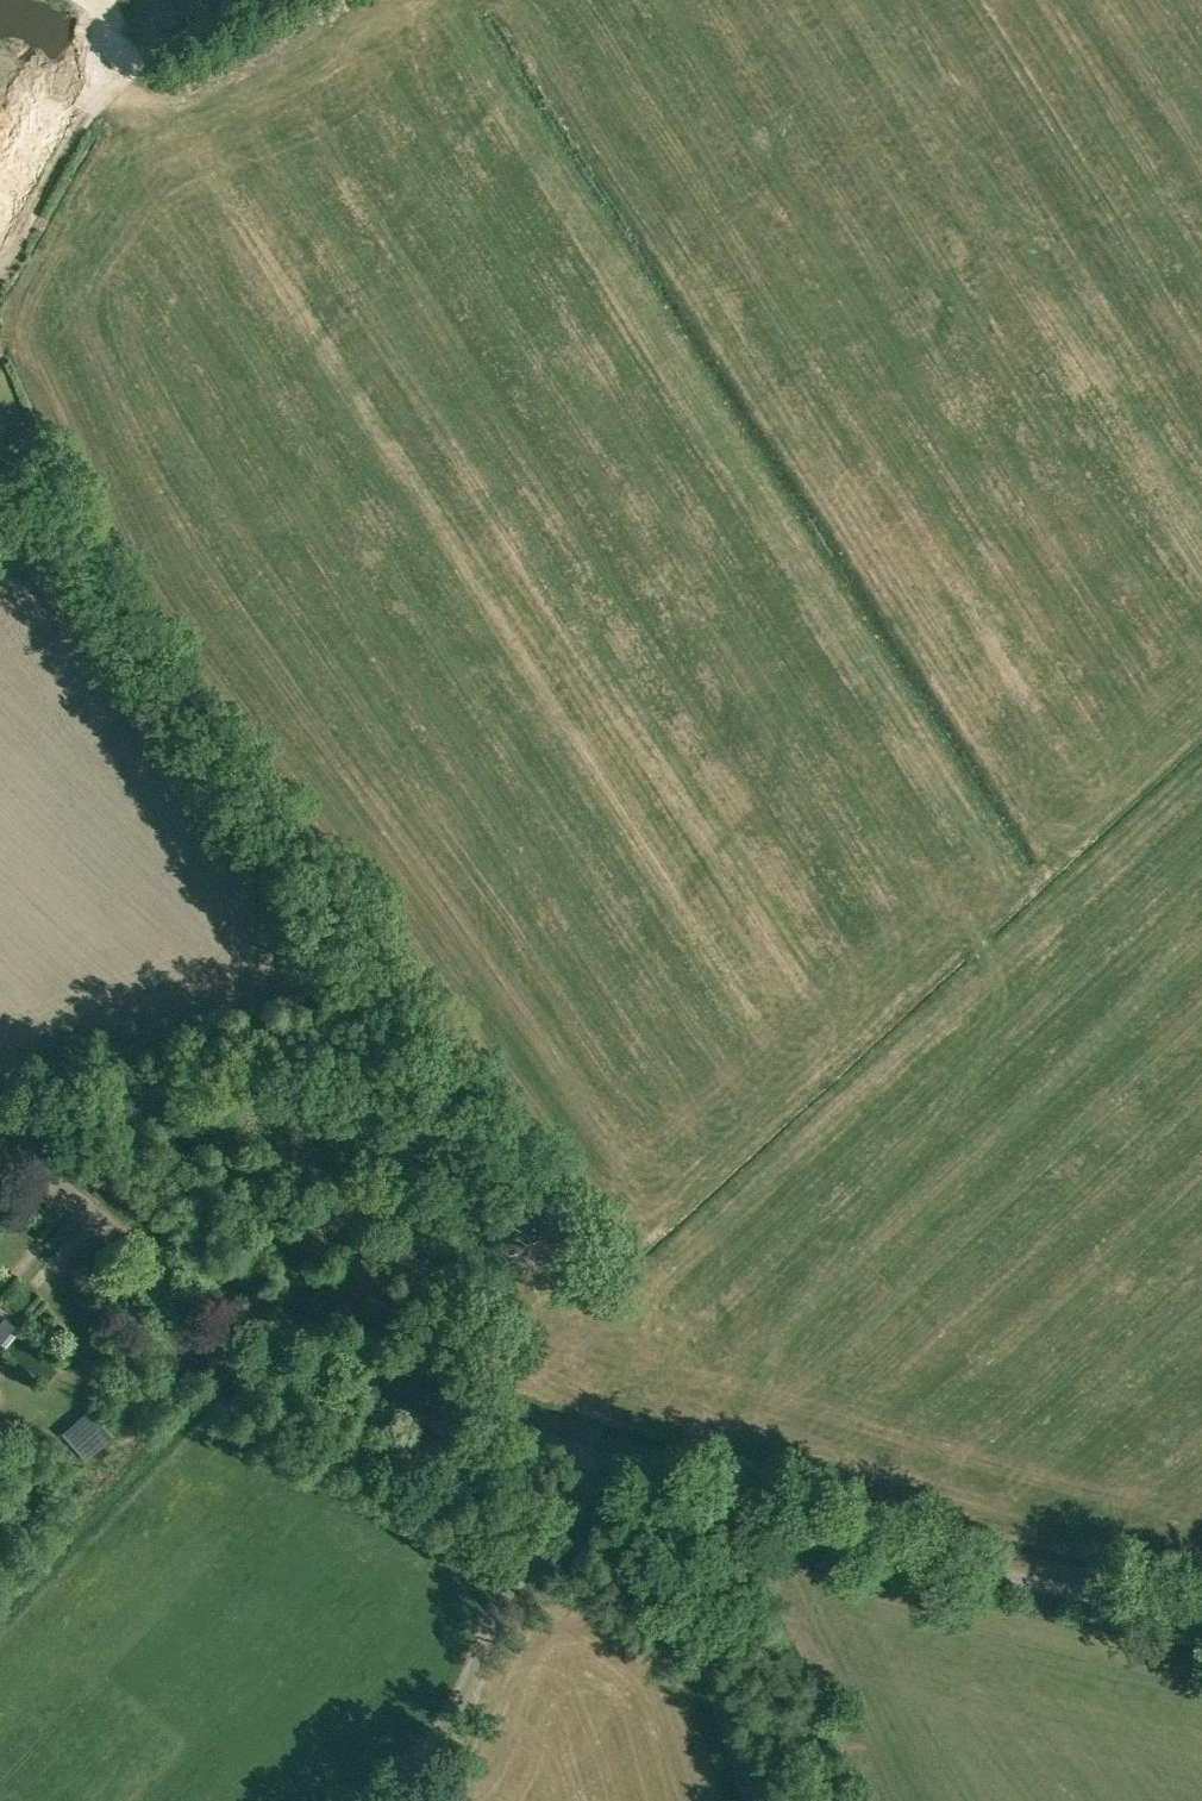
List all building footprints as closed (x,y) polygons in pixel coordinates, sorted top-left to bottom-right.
[(45,1386),(61,1367),(14,1327),(14,1326),(0,1314),(0,1348),(45,1386)] [(87,1463),(113,1440),(91,1415),(65,1438),(87,1463)]
